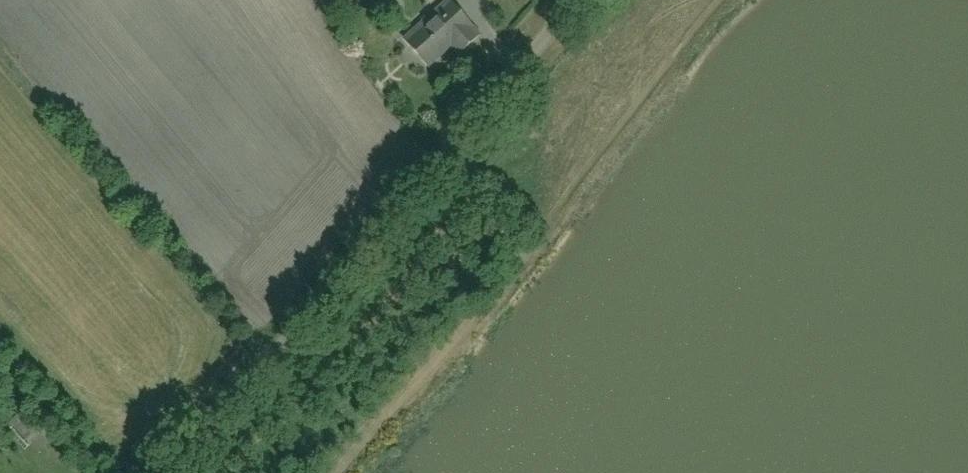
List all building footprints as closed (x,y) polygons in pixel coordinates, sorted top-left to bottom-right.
[(473,27),(449,1),(404,40),(428,67),(451,47),(458,55),(479,35),(472,28),(473,27)] [(24,415),(16,427),(36,440),(44,428),(24,415)]
